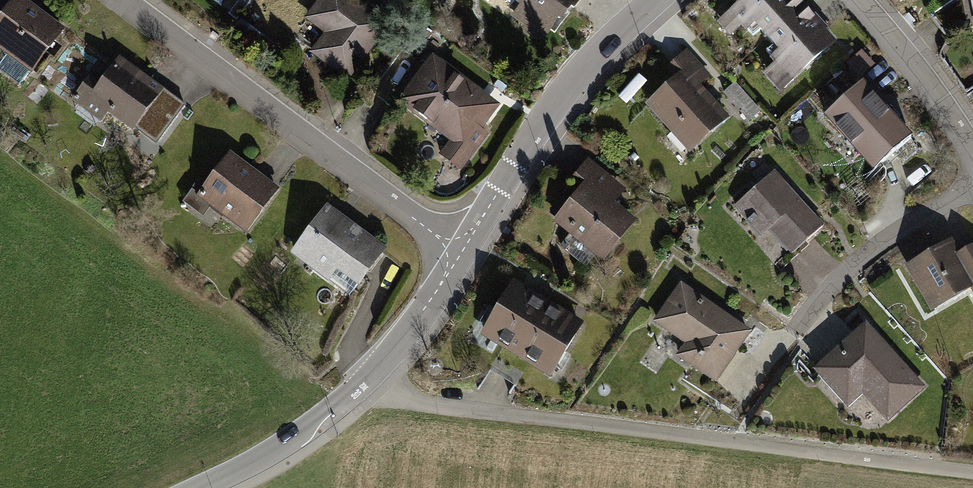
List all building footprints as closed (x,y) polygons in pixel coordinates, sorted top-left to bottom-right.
[(26,0),(0,0),(0,49),(7,55),(0,65),(0,71),(18,84),(29,71),(32,73),(65,29),(26,0)] [(362,0),(316,0),(301,21),(321,35),(306,55),(349,85),(394,22),(362,0)] [(545,44),(577,0),(485,0),(545,44)] [(805,5),(800,0),(739,0),(715,21),(730,38),(746,23),(764,42),(805,5)] [(836,40),(805,5),(764,42),(777,57),(761,71),(780,91),(836,40)] [(690,154),(729,122),(701,88),(712,79),(688,50),(671,64),(680,74),(646,102),(690,154)] [(423,145),(460,176),(483,148),(473,140),(500,107),(435,53),(396,100),(434,132),(423,145)] [(131,131),(159,94),(118,63),(94,95),(84,87),(72,102),(100,123),(107,113),(131,131)] [(874,170),(914,133),(862,78),(822,114),(874,170)] [(724,94),(753,119),(765,106),(736,80),(724,94)] [(281,191),(233,155),(200,199),(247,235),(281,191)] [(604,260),(637,222),(615,202),(624,191),(591,162),(548,212),(604,260)] [(791,254),(824,224),(772,168),(731,207),(760,238),(769,230),(791,254)] [(387,251),(327,207),(292,254),(332,283),(341,271),(360,286),(387,251)] [(960,250),(952,237),(904,265),(931,311),(970,288),(972,293),(972,243),(960,250)] [(715,383),(752,330),(680,281),(652,321),(684,343),(675,355),(715,383)] [(516,360),(550,305),(516,284),(482,339),(516,360)] [(549,380),(583,325),(550,305),(516,360),(549,380)] [(866,320),(813,368),(848,407),(863,394),(888,421),(926,387),(866,320)]
